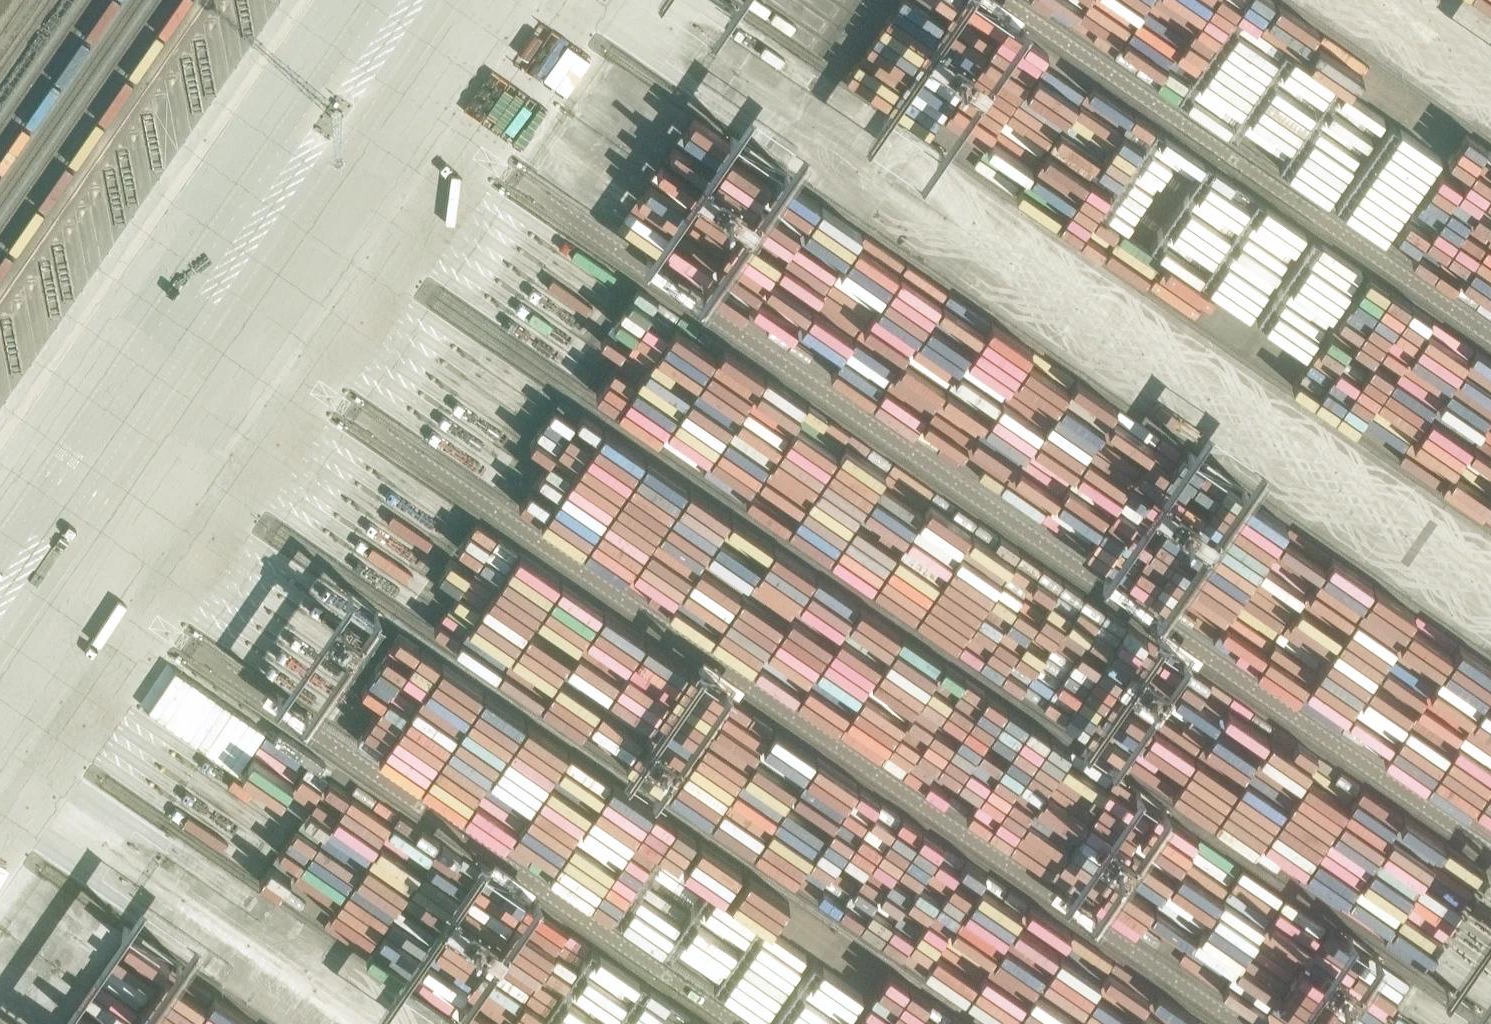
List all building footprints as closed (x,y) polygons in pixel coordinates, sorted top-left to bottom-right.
[(1199,80),(1187,106),(1233,126),(1235,120),(1225,116),(1231,103),(1238,106),(1242,97),(1229,91),(1232,85),(1212,77),(1209,84),(1199,80)] [(1020,95),(1016,115),(1025,117),(1022,128),(1051,135),(1058,104),(1020,95)] [(542,704),(581,723),(588,708),(549,689),(542,704)] [(325,764),(279,732),(273,740),(320,772),(325,764)] [(205,1022),(206,1018),(222,1023),(250,1023),(251,1019),(235,1013),(238,1005),(211,995),(201,1021),(205,1022)]
